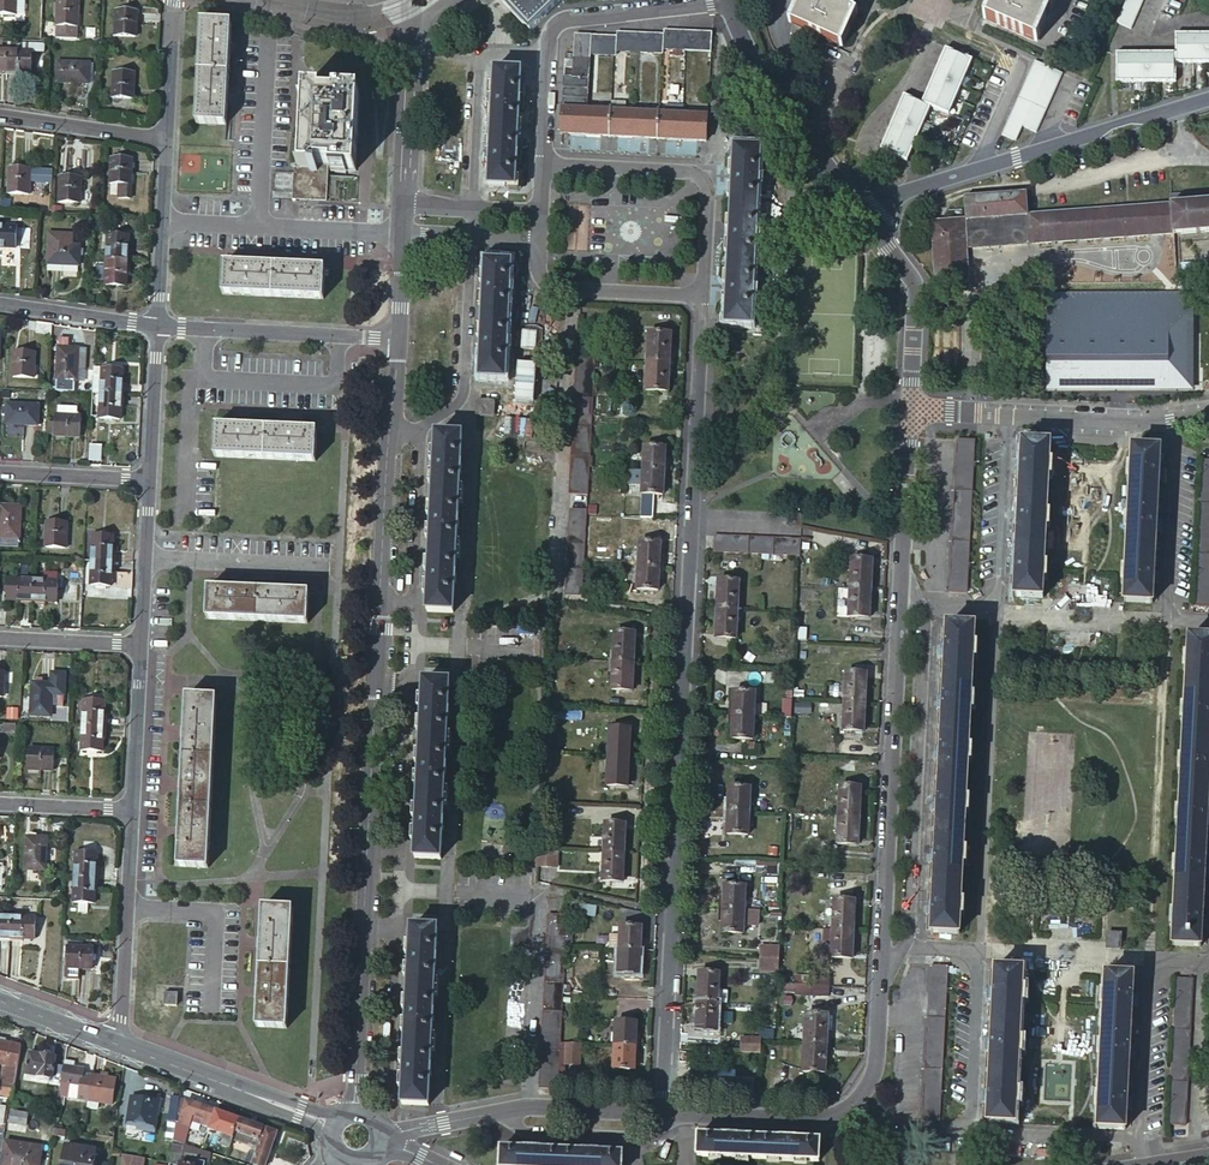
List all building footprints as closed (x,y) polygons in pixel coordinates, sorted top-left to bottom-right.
[(12,15),(13,0),(0,0),(0,15),(12,15)] [(57,21),(77,22),(78,0),(58,0),(57,21)] [(530,30),(561,0),(502,0),(530,30)] [(790,23),(844,48),(859,16),(850,12),(856,0),(800,0),(790,23)] [(982,17),(1036,42),(1055,0),(989,0),(982,17)] [(1117,28),(1133,33),(1145,0),(1128,0),(1117,28)] [(116,9),(115,36),(136,37),(137,10),(116,9)] [(201,20),(196,122),(226,124),(232,21),(201,20)] [(687,48),(688,31),(664,29),(663,35),(663,47),(687,48)] [(712,32),(688,31),(687,48),(711,49),(712,32)] [(637,50),(638,33),(617,32),(617,37),(616,49),(637,50)] [(663,47),(663,35),(638,33),(637,50),(661,51),(662,52),(663,47)] [(586,134),(587,108),(590,53),(591,36),(574,35),(573,60),(564,59),(560,133),(563,133),(586,134)] [(590,53),(614,54),(616,54),(616,49),(617,37),(591,36),(590,53)] [(1178,38),(1178,56),(1118,58),(1118,87),(1178,86),(1178,66),(1208,65),(1208,36),(1178,38)] [(464,45),(457,43),(455,51),(459,51),(462,52),(464,45)] [(949,114),(972,60),(944,48),(922,103),(903,95),(880,150),(907,162),(931,106),(949,114)] [(6,73),(32,74),(33,52),(7,52),(6,73)] [(59,62),(59,82),(90,83),(91,63),(59,62)] [(1038,134),(1065,75),(1037,62),(1004,136),(1018,142),(1024,127),(1038,134)] [(114,64),(113,92),(133,93),(134,64),(114,64)] [(514,186),(520,69),(494,68),(493,96),(491,96),(490,107),(492,107),(490,151),(488,151),(488,163),(490,163),(489,186),(514,186)] [(326,200),(328,180),(316,179),(317,167),(328,168),(329,163),(333,163),(332,168),(356,170),(360,91),(337,90),(337,94),(322,93),(323,88),(305,87),(300,166),(294,166),(292,198),(326,200)] [(610,135),(611,109),(587,108),(586,134),(610,135)] [(635,111),(611,109),(610,135),(633,137),(635,111)] [(657,138),(658,112),(635,111),(633,137),(657,138)] [(681,139),(683,113),(658,112),(657,138),(681,139)] [(707,114),(683,113),(681,139),(705,140),(707,114)] [(751,325),(760,148),(733,147),(732,175),(730,175),(730,185),(732,186),(729,230),(728,231),(727,241),(729,241),(727,285),(725,285),(725,296),(727,296),(725,324),(751,325)] [(113,158),(111,183),(121,184),(121,198),(132,198),(133,184),(134,159),(113,158)] [(11,167),(9,192),(30,193),(32,168),(11,167)] [(60,176),(59,202),(80,203),(81,177),(60,176)] [(970,291),(967,249),(1175,236),(1175,235),(1208,233),(1208,192),(1171,194),(1172,205),(1028,214),(1026,192),(965,197),(967,219),(932,222),(937,293),(970,291)] [(15,248),(15,244),(15,230),(15,226),(0,226),(0,247),(15,248)] [(109,234),(108,260),(128,261),(130,235),(109,234)] [(48,238),(47,267),(78,269),(79,249),(72,249),(72,239),(48,238)] [(108,260),(106,285),(127,286),(128,261),(108,260)] [(505,379),(511,263),(484,261),(483,284),(481,284),(481,294),(483,294),(480,339),(479,339),(479,350),(480,350),(479,378),(505,379)] [(222,262),(221,292),(324,297),(325,266),(222,262)] [(1081,369),(1174,368),(1173,310),(1148,310),(1148,299),(1053,301),(1054,391),(1081,391),(1081,369)] [(646,361),(669,362),(670,333),(648,333),(646,361)] [(60,348),(58,379),(77,380),(78,368),(87,368),(88,349),(70,348),(60,348)] [(15,351),(13,377),(34,378),(35,352),(15,351)] [(594,358),(577,357),(576,377),(569,493),(586,493),(594,358)] [(667,392),(669,362),(646,361),(645,391),(667,392)] [(86,380),(87,368),(78,368),(77,380),(86,380)] [(93,393),(100,393),(121,394),(122,369),(101,369),(101,377),(94,376),(93,393)] [(100,393),(99,419),(106,420),(113,420),(120,420),(121,394),(100,393)] [(8,409),(7,422),(40,424),(41,404),(9,402),(8,409)] [(492,416),(493,403),(478,403),(477,416),(492,416)] [(56,423),(55,436),(82,437),(83,417),(81,417),(81,413),(79,413),(79,408),(60,407),(59,415),(57,415),(56,423)] [(48,435),(55,436),(56,423),(49,422),(48,435)] [(215,425),(213,456),(316,460),(317,430),(215,425)] [(452,613),(461,436),(436,434),(434,463),(432,463),(432,474),(434,474),(431,518),(429,518),(429,528),(431,528),(428,573),(426,573),(426,584),(428,584),(426,612),(452,613)] [(965,593),(974,440),(957,439),(949,592),(965,593)] [(643,441),(641,469),(654,470),(663,470),(664,441),(643,441)] [(1042,598),(1050,444),(1022,443),(1021,463),(1020,474),(1018,514),(1018,525),(1016,565),(1015,576),(1014,596),(1042,598)] [(1159,469),(1160,449),(1133,448),(1125,601),(1152,603),(1153,583),(1153,572),(1156,532),(1156,521),(1158,480),(1159,469)] [(1202,460),(1195,605),(1208,605),(1208,460),(1202,460)] [(654,470),(641,469),(640,499),(661,500),(663,470),(654,470)] [(17,540),(19,508),(0,507),(0,540),(17,540)] [(564,595),(581,596),(583,562),(585,510),(569,509),(564,595)] [(46,521),(45,548),(66,549),(68,522),(46,521)] [(91,535),(90,560),(112,561),(113,536),(91,535)] [(799,556),(800,539),(714,535),(714,552),(799,556)] [(636,565),(658,566),(659,538),(638,537),(636,565)] [(850,587),(870,588),(871,564),(861,564),(862,559),(851,559),(850,587)] [(90,560),(89,586),(110,587),(112,561),(90,560)] [(656,596),(658,566),(636,565),(635,595),(656,596)] [(7,599),(32,601),(33,580),(8,578),(7,599)] [(32,601),(58,602),(59,581),(33,580),(32,601)] [(718,584),(717,608),(737,609),(738,581),(727,580),(727,585),(718,584)] [(208,586),(207,616),(308,621),(309,591),(208,586)] [(868,613),(870,588),(850,587),(848,617),(858,617),(859,613),(868,613)] [(737,609),(717,608),(716,633),(725,633),(725,638),(735,639),(737,609)] [(958,935),(973,626),(945,625),(944,646),(944,656),(942,697),(941,708),(939,748),(939,759),(936,800),(936,811),(934,851),(934,862),(932,902),(931,913),(930,933),(958,935)] [(612,660),(632,661),(634,636),(624,636),(624,632),(613,631),(612,660)] [(1188,637),(1172,945),(1201,946),(1202,926),(1202,915),(1204,874),(1205,863),(1207,823),(1207,812),(1208,778),(1208,638),(1188,637)] [(631,686),(632,661),(612,660),(610,690),(621,690),(622,685),(631,686)] [(32,682),(30,715),(50,716),(51,691),(63,692),(63,672),(52,672),(51,683),(32,682)] [(856,678),(856,673),(846,672),(844,701),(864,703),(865,678),(856,678)] [(441,860),(449,682),(423,681),(422,709),(420,709),(419,720),(421,720),(418,764),(417,764),(416,774),(418,774),(416,818),(414,818),(414,829),(416,829),(414,859),(441,860)] [(732,714),(753,715),(754,691),(733,690),(732,714)] [(187,694),(177,866),(209,867),(218,695),(187,694)] [(84,698),(83,724),(104,725),(105,699),(84,698)] [(864,703),(844,701),(842,731),(853,732),(853,726),(863,727),(864,703)] [(752,739),(753,715),(732,714),(731,738),(752,739)] [(83,724),(82,749),(103,750),(104,725),(83,724)] [(628,757),(629,733),(620,733),(620,728),(609,727),(607,756),(628,757)] [(27,747),(26,768),(53,770),(55,749),(27,747)] [(626,782),(628,757),(607,756),(606,786),(617,786),(617,781),(626,782)] [(856,759),(840,758),(840,768),(855,769),(856,759)] [(728,809),(749,810),(750,786),(729,785),(728,809)] [(859,816),(860,792),(851,791),(851,786),(840,786),(838,815),(859,816)] [(748,835),(749,810),(728,809),(726,834),(748,835)] [(857,840),(859,816),(838,815),(837,844),(848,845),(848,840),(857,840)] [(602,852),(623,853),(624,829),(614,828),(615,823),(604,823),(602,852)] [(25,836),(24,869),(43,870),(44,837),(25,836)] [(536,850),(536,867),(555,868),(556,851),(536,850)] [(74,852),(73,877),(94,878),(95,853),(74,852)] [(621,876),(623,853),(602,852),(601,881),(612,881),(612,876),(621,876)] [(73,877),(71,902),(77,902),(77,912),(86,912),(86,903),(93,903),(94,878),(73,877)] [(723,909),(744,909),(745,885),(724,884),(723,909)] [(853,930),(854,906),(845,905),(845,900),(834,900),(833,929),(853,930)] [(258,995),(257,1026),(287,1027),(293,907),(265,906),(263,906),(258,995)] [(743,933),(744,909),(723,909),(722,932),(743,933)] [(8,936),(9,916),(0,915),(0,936),(8,936)] [(559,1043),(565,915),(548,915),(539,1087),(557,1088),(558,1063),(559,1043)] [(8,936),(34,937),(35,917),(9,916),(8,936)] [(403,1075),(402,1103),(428,1104),(437,928),(410,926),(409,954),(407,955),(406,965),(409,965),(406,1009),(405,1009),(404,1020),(406,1020),(404,1064),(402,1065),(401,1074),(403,1075)] [(619,926),(618,950),(639,951),(643,951),(644,939),(640,939),(640,927),(619,926)] [(852,954),(853,930),(833,929),(831,958),(842,959),(843,953),(852,954)] [(1119,948),(1120,933),(1106,933),(1106,947),(1119,948)] [(780,946),(761,945),(760,958),(779,959),(780,946)] [(68,946),(68,966),(69,966),(68,977),(79,978),(79,967),(94,968),(95,947),(83,947),(68,946)] [(638,975),(639,951),(618,950),(617,974),(638,975)] [(779,959),(760,958),(760,970),(778,971),(779,959)] [(940,1122),(947,966),(930,965),(923,1122),(940,1122)] [(1015,1124),(1022,969),(995,968),(994,989),(994,999),(992,1040),(990,1092),(989,1102),(988,1123),(1015,1124)] [(696,1001),(717,1002),(717,990),(718,973),(698,972),(696,1001)] [(1132,995),(1132,975),(1105,973),(1098,1127),(1126,1129),(1127,1108),(1127,1097),(1129,1057),(1129,1046),(1131,1006),(1132,995)] [(793,985),(829,987),(830,978),(794,975),(793,985)] [(1185,1125),(1193,978),(1176,977),(1168,1124),(1185,1125)] [(829,995),(829,987),(793,985),(793,993),(829,995)] [(726,991),(717,990),(717,1002),(726,1003),(726,991)] [(186,1015),(202,1016),(204,1001),(187,1000),(186,1015)] [(717,1002),(696,1001),(695,1029),(716,1030),(717,1002)] [(804,1043),(825,1044),(827,1015),(805,1014),(804,1043)] [(613,1045),(634,1046),(635,1023),(614,1022),(613,1045)] [(775,1032),(761,1031),(761,1040),(775,1041),(775,1032)] [(760,1039),(741,1038),(740,1051),(759,1052),(760,1039)] [(9,1066),(4,1098),(10,1099),(13,1099),(14,1098),(23,1044),(0,1040),(0,1064),(9,1066)] [(824,1073),(825,1044),(804,1043),(802,1072),(824,1073)] [(580,1044),(566,1044),(565,1064),(579,1065),(580,1044)] [(633,1069),(634,1046),(613,1045),(612,1069),(633,1069)] [(31,1053),(28,1075),(54,1079),(55,1075),(63,1076),(65,1066),(57,1064),(58,1057),(31,1053)] [(63,1076),(60,1096),(64,1097),(69,1098),(72,1084),(82,1086),(80,1100),(90,1101),(93,1081),(94,1076),(85,1075),(86,1069),(74,1067),(75,1062),(66,1060),(65,1066),(63,1076)] [(90,1101),(90,1102),(113,1106),(118,1080),(112,1079),(113,1075),(103,1074),(102,1077),(94,1076),(93,1081),(90,1101)] [(751,1095),(752,1080),(739,1079),(738,1094),(751,1095)] [(72,1084),(69,1098),(80,1100),(82,1086),(72,1084)] [(134,1097),(128,1125),(139,1127),(138,1130),(156,1133),(163,1097),(148,1094),(147,1100),(134,1097)] [(180,1110),(182,1098),(174,1097),(168,1131),(176,1132),(177,1124),(178,1122),(180,1110)] [(182,1098),(180,1110),(178,1122),(177,1124),(176,1132),(185,1134),(186,1126),(191,1127),(195,1116),(205,1120),(203,1125),(210,1128),(217,1111),(187,1100),(182,1098)] [(210,1128),(210,1130),(209,1132),(222,1137),(219,1146),(229,1150),(232,1142),(241,1120),(217,1111),(210,1128)] [(11,1112),(9,1124),(28,1127),(30,1115),(11,1112)] [(265,1129),(241,1120),(232,1142),(256,1151),(265,1129)] [(54,1128),(53,1136),(65,1138),(66,1131),(54,1128)] [(254,1164),(255,1164),(267,1164),(279,1134),(267,1130),(254,1164)] [(168,1131),(166,1140),(174,1142),(176,1132),(168,1131)] [(818,1162),(819,1142),(698,1135),(697,1156),(720,1157),(720,1158),(736,1159),(737,1158),(779,1160),(779,1161),(794,1162),(794,1160),(818,1162)] [(2,1164),(41,1164),(44,1149),(6,1142),(5,1146),(2,1164)] [(204,1144),(202,1151),(211,1154),(214,1147),(204,1144)] [(173,1164),(183,1164),(185,1153),(186,1147),(174,1145),(170,1164),(173,1164)] [(62,1164),(93,1164),(95,1151),(65,1146),(62,1164)] [(202,1151),(201,1150),(187,1146),(186,1147),(185,1153),(203,1158),(202,1164),(205,1164),(210,1164),(213,1154),(211,1154),(202,1151)] [(622,1154),(501,1148),(500,1164),(621,1164),(622,1154)]
